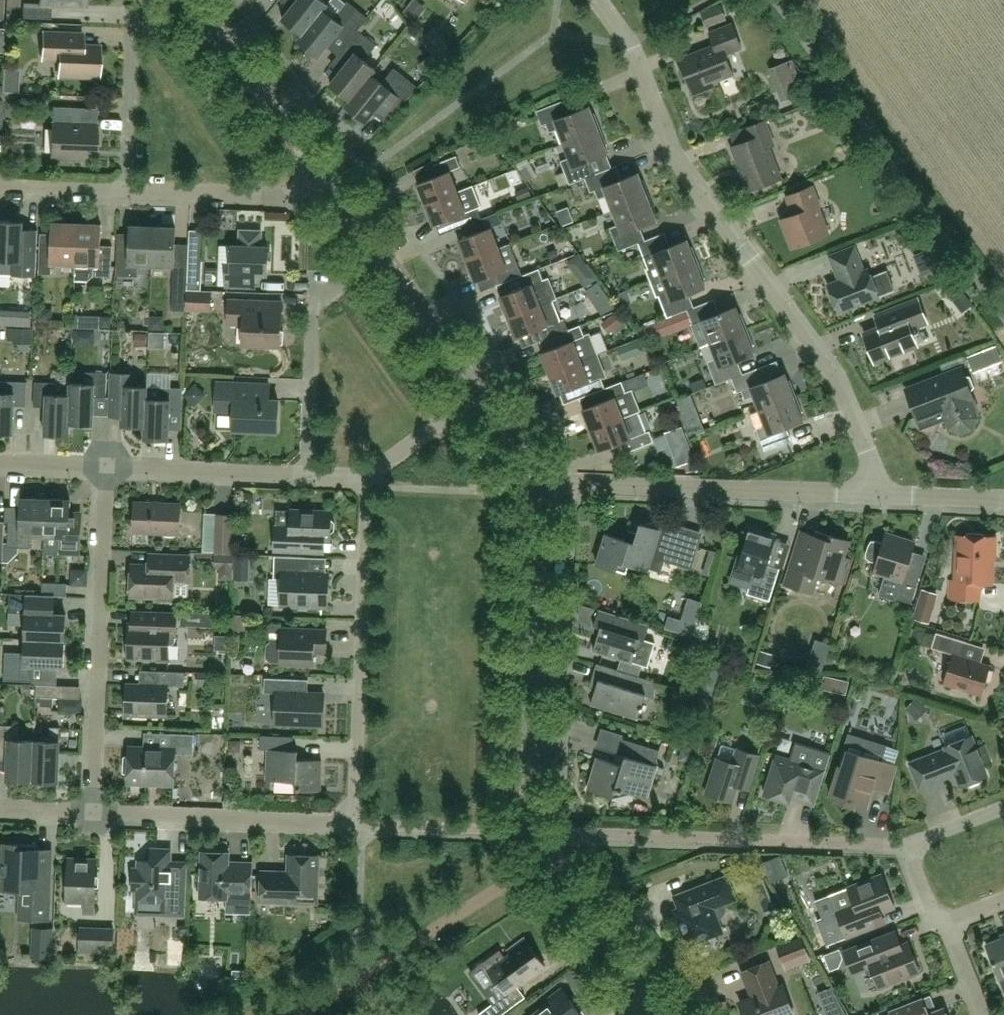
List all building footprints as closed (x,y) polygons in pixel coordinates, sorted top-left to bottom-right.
[(51,19),(51,4),(86,5),(86,0),(40,0),(40,3),(24,2),(23,17),(51,19)] [(302,34),(303,35),(323,9),(324,10),(328,4),(323,0),(297,0),(282,19),(302,34)] [(409,9),(422,3),(420,0),(405,0),(409,9)] [(348,1),(334,18),(324,10),(323,9),(303,35),(302,34),(298,40),(319,56),(338,32),(349,41),(358,30),(368,17),(348,1)] [(721,6),(702,13),(706,25),(725,17),(721,6)] [(680,59),(693,95),(719,85),(716,78),(732,72),(727,58),(730,52),(742,47),(733,23),(709,32),(715,46),(680,59)] [(377,45),(358,30),(349,41),(341,52),(350,59),(330,84),(350,99),(350,100),(371,74),(372,75),(376,69),(365,60),(377,45)] [(84,34),(74,33),(43,32),(42,59),(59,59),(59,75),(99,76),(100,47),(83,46),(84,34)] [(394,68),(382,83),(405,101),(418,87),(394,68)] [(371,74),(350,100),(350,99),(346,105),(366,122),(376,110),(387,119),(405,101),(382,83),(372,75),(371,74)] [(601,129),(595,112),(593,113),(590,106),(569,114),(563,100),(536,111),(542,125),(546,124),(550,132),(558,129),(564,143),(601,129)] [(72,123),(73,107),(53,107),(51,158),(81,160),(82,147),(96,147),(97,124),(72,123)] [(732,147),(740,167),(741,167),(750,190),(781,178),(769,147),(774,144),(765,121),(747,127),(752,139),(732,147)] [(570,184),(585,178),(592,175),(587,161),(608,153),(605,146),(607,145),(601,129),(564,143),(569,158),(561,161),(570,184)] [(457,155),(434,164),(439,175),(417,183),(425,204),(458,191),(457,190),(450,171),(461,166),(457,155)] [(592,175),(585,178),(591,192),(595,190),(598,199),(607,196),(613,210),(650,195),(644,179),(641,180),(639,173),(618,181),(612,167),(592,175)] [(476,221),(481,218),(477,207),(482,206),(473,184),(457,190),(458,191),(425,204),(434,225),(455,217),(459,227),(476,221)] [(781,219),(792,247),(829,233),(819,206),(821,205),(813,185),(786,196),(793,215),(781,219)] [(638,243),(641,242),(641,241),(636,228),(657,219),(654,212),(656,212),(650,195),(613,210),(618,224),(609,228),(618,251),(638,243)] [(498,212),(481,218),(476,221),(480,231),(459,240),(467,261),(499,248),(491,227),(502,223),(498,212)] [(36,275),(38,230),(23,230),(23,222),(0,221),(0,274),(36,275)] [(76,264),(77,223),(53,222),(52,248),(40,248),(39,274),(52,274),(52,263),(76,264)] [(76,264),(75,279),(89,279),(93,275),(99,276),(111,276),(112,251),(101,250),(102,224),(77,223),(76,264)] [(139,264),(152,265),(153,226),(131,226),(130,253),(117,253),(116,276),(138,276),(139,264)] [(175,266),(176,227),(153,226),(152,265),(175,266)] [(256,273),(268,274),(269,247),(261,247),(261,235),(257,231),(245,230),(240,234),(240,246),(232,246),(231,272),(226,272),(226,285),(255,286),(256,273)] [(661,234),(641,241),(641,242),(638,243),(648,267),(646,268),(651,281),(699,262),(693,246),(690,247),(688,240),(667,248),(661,234)] [(499,248),(467,261),(475,281),(478,280),(496,273),(500,284),(506,282),(517,277),(523,275),(518,264),(510,243),(499,248)] [(887,270),(871,277),(868,269),(864,271),(854,247),(831,256),(840,280),(829,285),(839,311),(894,289),(887,270)] [(690,308),(685,294),(706,286),(703,279),(705,278),(699,262),(651,281),(657,296),(659,296),(667,317),(687,310),(690,308)] [(188,270),(188,290),(202,290),(203,264),(189,264),(188,270)] [(510,292),(500,296),(508,317),(552,300),(556,298),(548,276),(543,278),(539,268),(523,275),(517,277),(506,282),(510,292)] [(186,310),(187,307),(187,289),(188,270),(174,270),(172,310),(186,310)] [(187,289),(187,307),(211,308),(212,291),(202,290),(188,290),(187,289)] [(244,324),(243,344),(281,345),(281,343),(283,343),(284,330),(281,330),(283,301),(229,299),(228,324),(244,324)] [(876,316),(880,327),(864,333),(875,360),(916,344),(910,328),(927,321),(918,299),(876,316)] [(508,317),(516,338),(537,329),(542,340),(558,334),(564,331),(569,329),(564,319),(560,320),(552,300),(508,317)] [(690,308),(687,310),(696,332),(701,347),(710,343),(748,329),(741,313),(739,313),(736,306),(715,315),(710,300),(690,308)] [(668,319),(652,325),(657,336),(672,330),(668,319)] [(541,353),(549,373),(582,361),(597,355),(589,334),(585,335),(581,325),(569,329),(564,331),(558,334),(563,344),(541,353)] [(739,375),(733,361),(755,353),(752,346),(754,345),(748,329),(710,343),(716,358),(707,361),(716,384),(732,378),(739,375)] [(605,387),(601,377),(605,375),(597,355),(582,361),(549,373),(557,394),(579,386),(583,397),(600,390),(605,388),(605,387)] [(975,417),(974,411),(978,410),(971,391),(975,386),(971,376),(965,375),(961,366),(937,376),(938,379),(907,391),(917,418),(940,409),(941,411),(948,414),(947,417),(948,421),(951,426),(956,429),(961,430),(966,429),(970,426),(973,422),(975,417)] [(754,396),(759,410),(797,396),(790,379),(788,380),(785,373),(764,381),(759,367),(739,375),(732,378),(737,392),(742,391),(745,399),(754,396)] [(70,423),(94,424),(95,396),(107,397),(108,373),(85,372),(85,384),(70,383),(70,395),(71,395),(70,423)] [(122,416),(122,425),(145,426),(146,426),(147,398),(148,398),(148,386),(133,386),(134,374),(115,373),(114,397),(113,416),(122,416)] [(0,381),(0,433),(13,433),(14,405),(26,406),(27,382),(0,381)] [(583,409),(591,430),(638,411),(630,389),(626,391),(622,381),(605,387),(605,388),(600,390),(604,401),(583,409)] [(46,407),(45,434),(70,435),(70,423),(71,395),(70,395),(57,395),(58,383),(35,382),(34,406),(46,407)] [(234,429),(278,431),(279,400),(269,399),(270,384),(217,382),(216,411),(234,412),(234,429)] [(146,426),(145,426),(145,438),(169,439),(170,411),(182,412),(183,388),(148,386),(148,398),(147,398),(146,426)] [(759,410),(751,414),(756,428),(765,451),(788,442),(782,428),(803,420),(801,413),(803,412),(797,396),(759,410)] [(638,411),(591,430),(599,451),(620,442),(624,453),(654,441),(650,430),(647,432),(638,411)] [(683,425),(668,431),(680,465),(695,459),(683,425)] [(31,536),(45,536),(46,498),(22,498),(21,523),(9,523),(8,547),(30,548),(31,536)] [(46,498),(45,536),(44,553),(81,555),(82,512),(70,512),(71,499),(46,498)] [(135,502),(134,532),(180,534),(181,504),(135,502)] [(330,539),(331,533),(335,530),(335,522),(331,518),(331,512),(291,510),(291,526),(276,526),(275,550),(324,552),(325,539),(330,539)] [(203,551),(216,551),(232,552),(233,515),(204,513),(203,551)] [(625,540),(606,534),(597,564),(626,573),(629,563),(649,569),(652,556),(692,569),(696,555),(669,547),(675,529),(661,524),(660,529),(640,523),(637,533),(628,530),(625,540)] [(770,600),(780,568),(767,564),(776,536),(751,528),(742,555),(739,555),(735,567),(754,573),(748,593),(770,600)] [(801,531),(785,584),(812,592),(817,575),(844,583),(851,559),(843,557),(848,540),(834,536),(834,535),(816,530),(815,535),(801,531)] [(870,560),(877,562),(874,571),(902,580),(896,598),(912,603),(920,574),(906,570),(915,542),(886,533),(883,543),(876,541),(871,541),(869,545),(867,552),(867,557),(870,560)] [(995,558),(996,537),(958,536),(958,550),(956,552),(955,563),(957,565),(957,580),(950,580),(949,598),(978,599),(979,583),(991,583),(992,558),(995,558)] [(174,580),(189,580),(190,556),(150,554),(149,566),(132,566),(131,595),(157,596),(157,599),(173,600),(174,580)] [(233,580),(234,555),(215,554),(214,567),(221,567),(220,579),(233,580)] [(281,605),(288,605),(328,606),(329,574),(311,573),(308,570),(309,557),(275,556),(274,578),(282,579),(281,605)] [(68,583),(43,582),(43,594),(55,595),(67,595),(68,583)] [(926,587),(917,615),(935,621),(944,592),(926,587)] [(26,625),(25,639),(65,640),(66,614),(54,614),(55,595),(10,593),(9,624),(26,625)] [(599,633),(594,650),(621,658),(618,670),(639,676),(643,665),(648,666),(655,642),(645,639),(649,625),(599,609),(594,624),(601,626),(599,633)] [(132,624),(130,624),(129,657),(169,658),(169,644),(173,645),(176,642),(177,612),(133,610),(132,624)] [(215,612),(181,610),(181,624),(214,626),(215,612)] [(668,614),(664,627),(693,636),(697,623),(682,619),(668,614)] [(271,662),(281,662),(281,664),(314,665),(314,652),(326,653),(327,630),(282,628),(282,641),(272,641),(267,645),(266,657),(271,662)] [(982,695),(992,664),(963,655),(967,641),(936,632),(932,647),(953,654),(944,683),(982,695)] [(33,665),(64,666),(65,640),(25,639),(25,653),(5,652),(4,680),(32,681),(33,665)] [(655,697),(655,681),(597,663),(592,678),(599,680),(591,703),(638,718),(645,694),(655,697)] [(168,686),(185,686),(185,672),(160,671),(160,685),(128,684),(127,712),(147,712),(147,716),(167,716),(168,686)] [(265,692),(277,693),(275,724),(323,725),(325,693),(291,692),(292,679),(265,678),(265,692)] [(699,682),(696,691),(713,696),(716,687),(699,682)] [(62,685),(37,684),(36,697),(61,698),(62,685)] [(709,715),(714,699),(702,696),(697,711),(709,715)] [(928,709),(916,698),(905,709),(917,720),(928,709)] [(81,701),(61,700),(60,711),(81,712),(81,701)] [(34,740),(19,740),(20,725),(0,724),(0,750),(9,750),(8,779),(33,780),(34,740)] [(60,727),(50,727),(50,741),(34,740),(33,780),(58,781),(60,727)] [(194,755),(195,734),(170,733),(170,747),(129,746),(129,754),(125,756),(124,772),(128,774),(128,783),(174,785),(176,754),(194,755)] [(321,791),(322,760),(298,759),(298,750),(294,750),(294,736),(261,735),(260,749),(268,749),(267,780),(296,781),(295,790),(321,791)] [(981,777),(987,775),(982,763),(990,760),(984,746),(977,748),(972,736),(945,746),(947,749),(910,763),(920,787),(956,773),(961,785),(966,783),(971,785),(979,782),(981,777)] [(623,764),(598,756),(588,789),(614,797),(616,789),(622,791),(623,789),(648,797),(657,765),(655,764),(660,750),(621,738),(617,754),(625,756),(623,764)] [(839,765),(830,795),(837,797),(836,801),(854,806),(855,803),(867,806),(873,787),(889,792),(897,765),(882,761),(886,745),(864,738),(859,754),(848,750),(843,767),(839,765)] [(796,743),(791,759),(776,754),(764,793),(790,801),(791,797),(815,805),(831,753),(796,743)] [(749,789),(759,755),(738,748),(733,763),(717,757),(706,793),(732,801),(737,786),(749,789)] [(36,849),(36,845),(4,843),(3,889),(21,890),(20,918),(50,920),(52,850),(36,849)] [(152,861),(139,861),(139,869),(134,869),(133,890),(138,890),(137,913),(184,914),(185,883),(170,882),(171,850),(152,849),(152,861)] [(228,894),(252,895),(254,863),(230,863),(230,852),(202,851),(200,897),(228,898),(228,894)] [(316,903),(318,855),(290,854),(290,872),(262,871),(261,901),(316,903)] [(771,882),(788,875),(780,854),(762,861),(771,882)] [(95,913),(97,859),(69,858),(67,901),(84,901),(84,913),(95,913)] [(181,862),(180,882),(190,882),(190,862),(181,862)] [(894,906),(882,875),(831,895),(847,936),(871,927),(885,921),(881,912),(894,906)] [(675,911),(688,944),(697,941),(698,945),(700,947),(706,950),(709,949),(712,948),(714,945),(715,942),(714,938),(713,935),(722,931),(717,919),(721,917),(723,915),(725,912),(726,909),(726,905),(725,902),(735,898),(727,877),(674,897),(679,909),(675,911)] [(80,951),(113,953),(114,928),(81,927),(80,951)] [(32,955),(52,956),(53,929),(33,928),(32,955)] [(874,972),(879,987),(920,972),(908,942),(901,945),(896,931),(844,951),(853,973),(865,969),(866,972),(870,974),(874,972)] [(986,944),(1003,990),(1003,937),(986,944)] [(545,965),(525,938),(508,950),(510,953),(504,957),(498,950),(470,971),(493,1003),(479,1013),(480,1014),(501,1014),(511,1007),(503,996),(545,965)] [(796,955),(797,957),(807,953),(801,938),(779,947),(784,960),(796,955)] [(745,1014),(791,1014),(794,1014),(783,985),(778,987),(768,961),(743,971),(754,997),(740,1002),(745,1014)] [(552,969),(530,977),(535,990),(556,982),(552,969)] [(562,988),(543,1002),(546,1005),(532,1014),(582,1014),(562,988)] [(892,1014),(947,1014),(944,1007),(928,1013),(922,998),(891,1011),(892,1014)]
